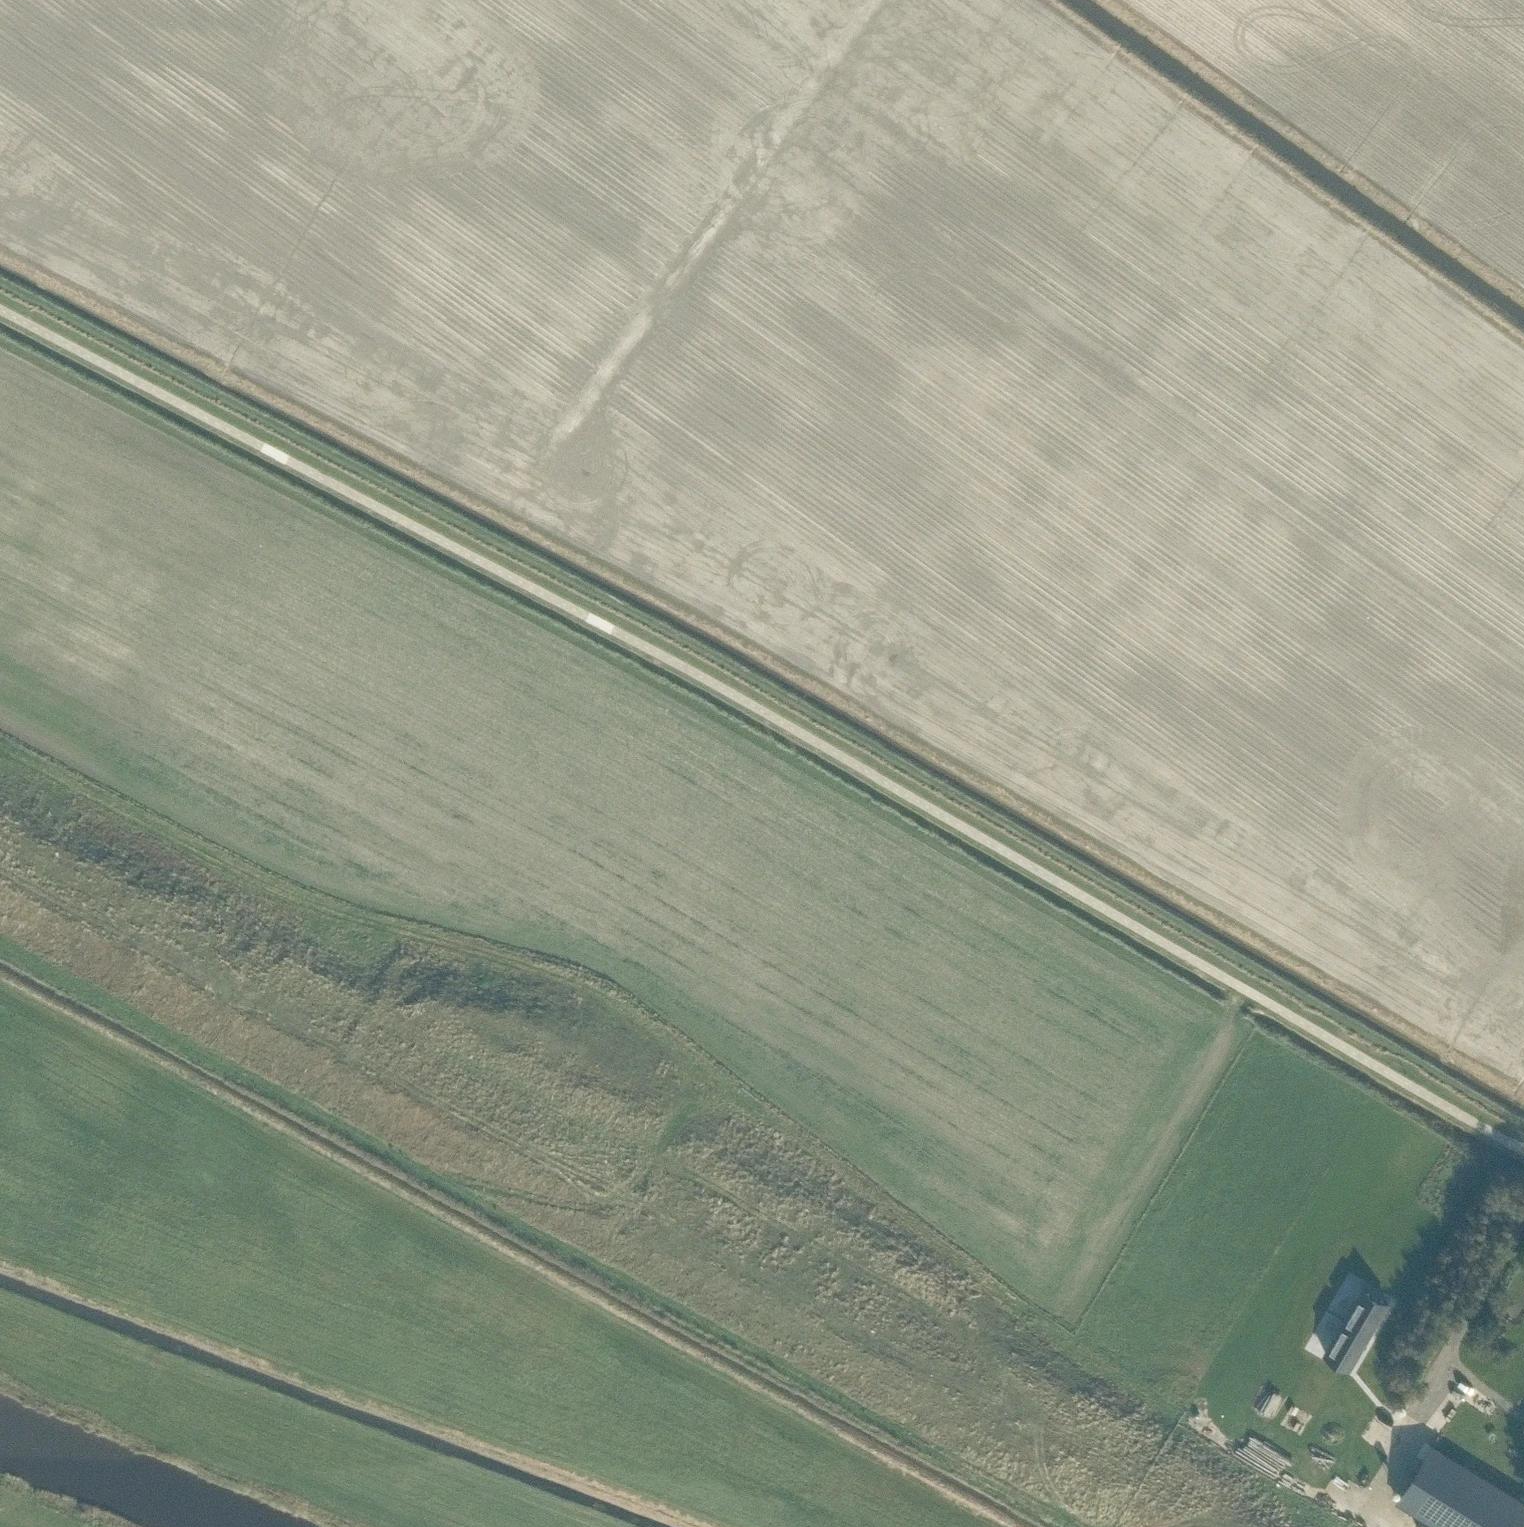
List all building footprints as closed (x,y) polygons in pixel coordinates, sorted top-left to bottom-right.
[(1361,1286),(1343,1318),(1369,1333),(1387,1301),(1361,1286)] [(1343,1318),(1324,1350),(1350,1366),(1369,1333),(1343,1318)] [(1397,1498),(1443,1526),(1522,1526),(1523,1524),(1523,1501),(1432,1443),(1397,1498)]
